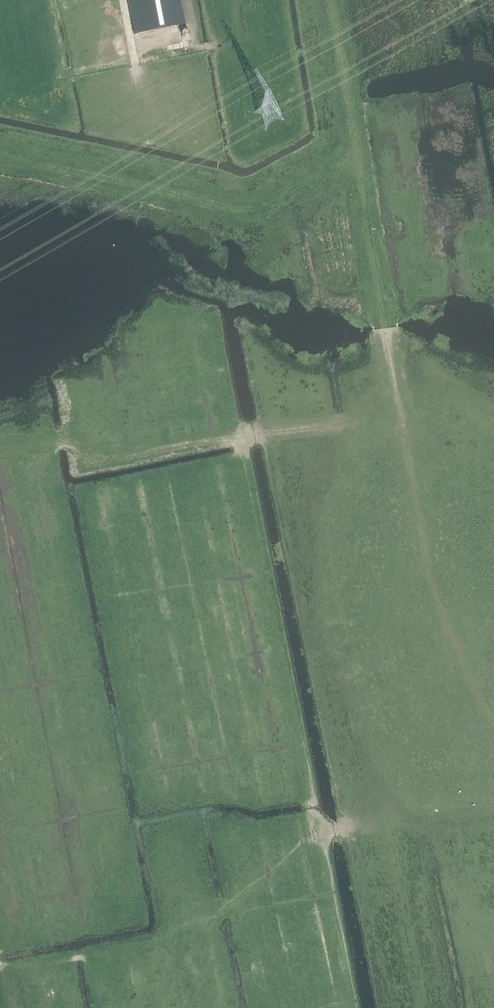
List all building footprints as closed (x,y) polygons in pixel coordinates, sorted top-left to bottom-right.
[(186,25),(181,0),(128,0),(135,35),(186,25)]
